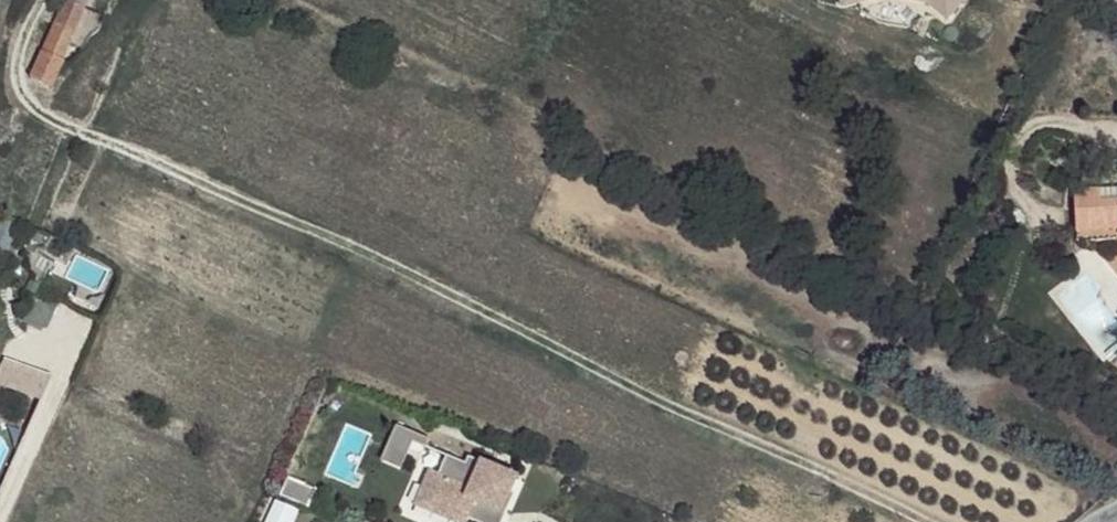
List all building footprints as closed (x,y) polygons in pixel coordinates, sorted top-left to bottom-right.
[(31,80),(47,89),(85,0),(65,0),(31,80)] [(970,0),(899,0),(929,6),(950,23),(970,0)] [(1068,196),(1075,238),(1112,233),(1116,236),(1116,202),(1094,203),(1094,193),(1068,196)] [(0,360),(0,384),(40,399),(50,373),(2,355),(0,360)] [(406,439),(385,430),(371,467),(391,475),(406,439)] [(408,509),(439,521),(460,521),(461,521),(478,521),(482,511),(493,515),(507,479),(459,460),(456,467),(437,459),(428,480),(420,477),(408,509)]
